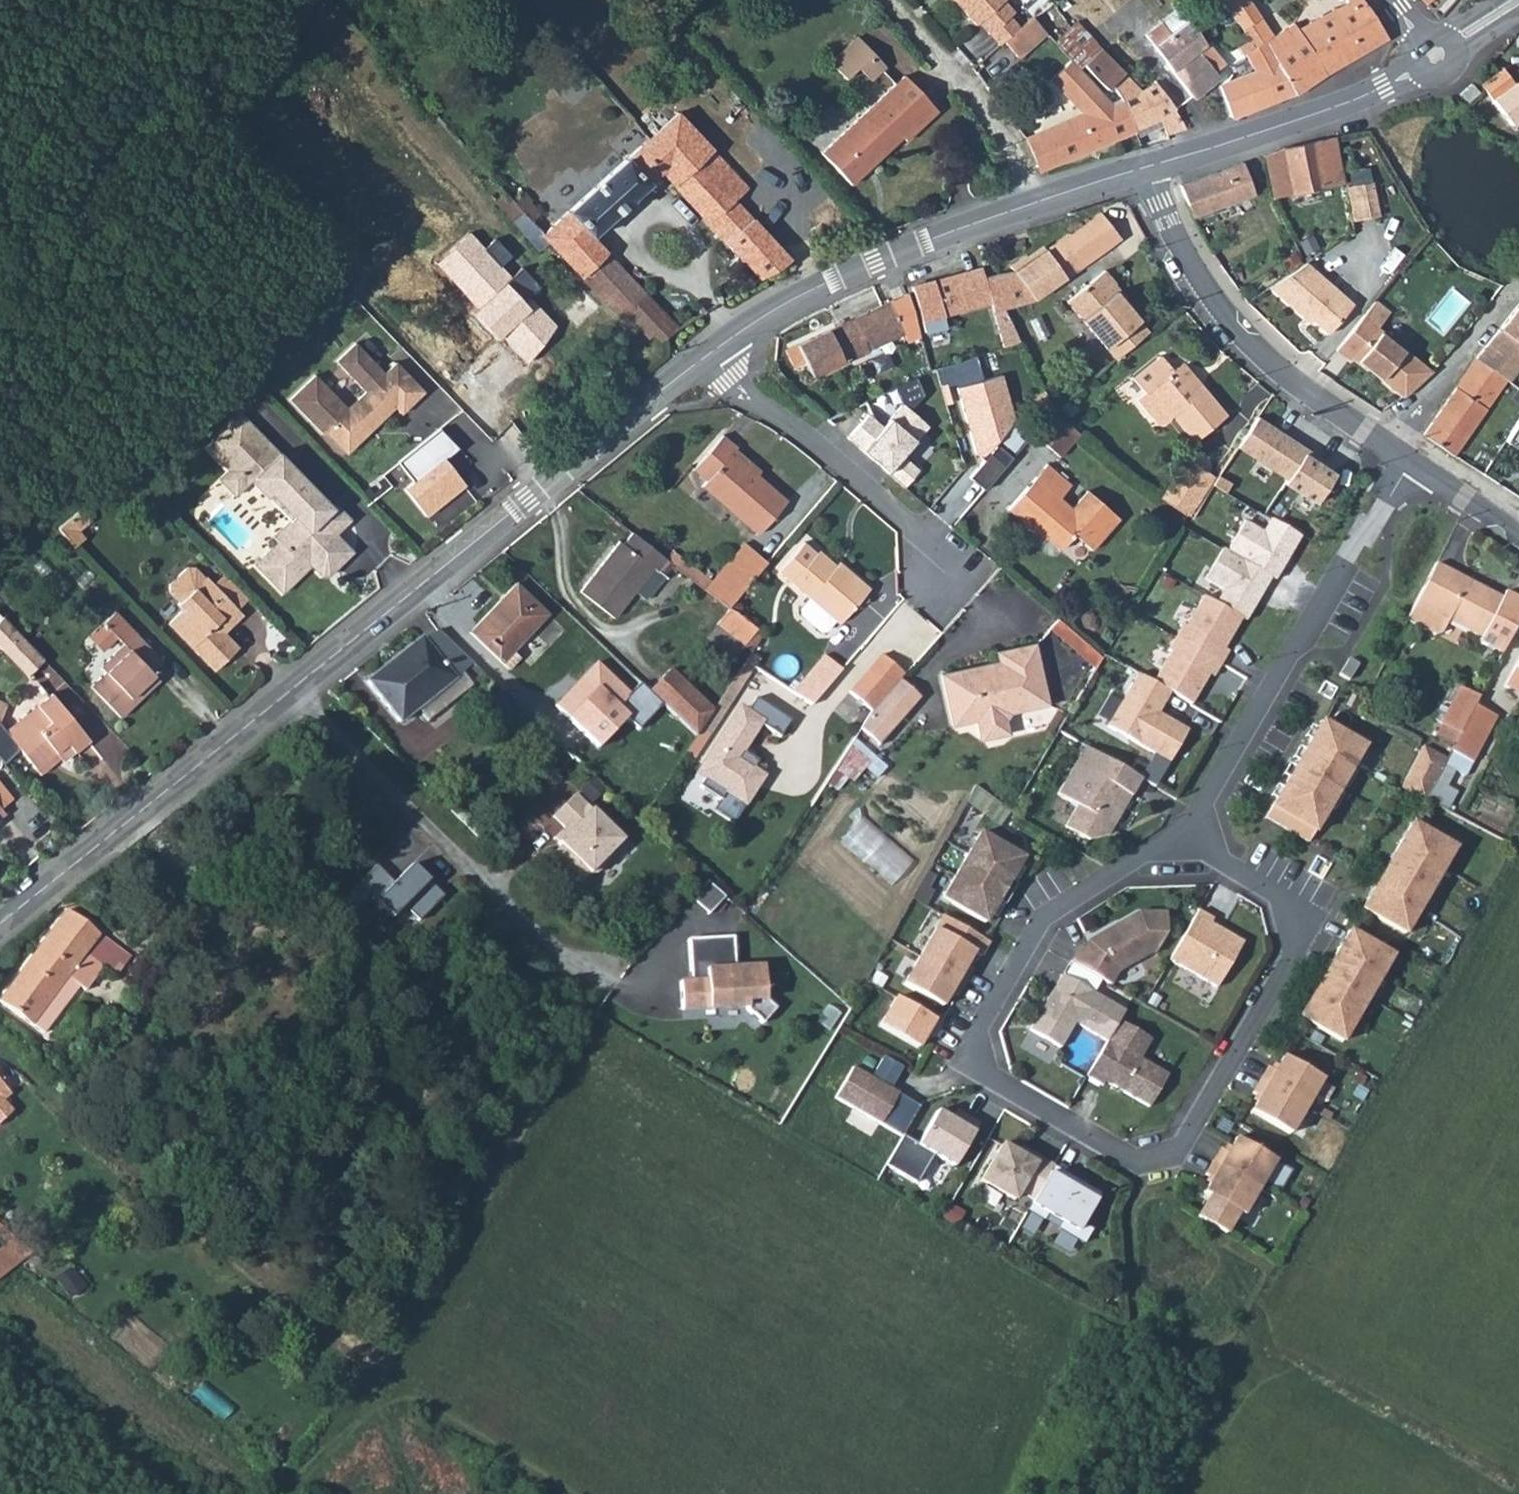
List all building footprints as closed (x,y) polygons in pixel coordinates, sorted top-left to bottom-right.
[(977,25),(980,23),(990,34),(1010,17),(1015,12),(1004,1),(1005,0),(954,0),(977,25)] [(1240,30),(1258,18),(1246,0),(1220,0),(1240,30)] [(1361,0),(1346,0),(1347,2),(1297,29),(1294,23),(1265,41),(1271,51),(1295,93),(1296,94),(1324,75),(1389,39),(1369,11),(1361,0)] [(1191,96),(1217,75),(1213,71),(1195,50),(1204,43),(1192,27),(1180,8),(1146,36),(1191,96)] [(1005,41),(1020,28),(1010,17),(990,34),(1000,45),(1005,41)] [(1020,28),(1005,41),(1019,55),(1045,32),(1032,17),(1020,28)] [(1078,69),(1082,65),(1100,49),(1076,22),(1054,42),(1078,69)] [(845,79),(857,68),(873,54),(858,37),(830,63),(845,79)] [(1260,58),(1271,51),(1265,41),(1253,48),(1260,58)] [(1213,71),(1221,63),(1204,43),(1195,50),(1213,71)] [(1229,117),(1295,93),(1271,51),(1260,58),(1253,48),(1244,53),(1255,71),(1219,86),(1229,117)] [(1106,89),(1111,86),(1120,100),(1136,131),(1160,121),(1168,137),(1186,130),(1154,83),(1139,90),(1100,49),(1082,65),(1106,89)] [(869,81),(872,79),(886,66),(873,54),(857,68),(869,81)] [(1482,87),(1486,91),(1513,121),(1518,115),(1518,81),(1514,81),(1502,68),(1482,87)] [(846,180),(866,163),(870,168),(901,138),(906,142),(937,112),(904,77),(820,154),(846,180)] [(1472,85),(1461,95),(1468,102),(1478,92),(1472,85)] [(1111,104),(1033,136),(1029,138),(1042,171),(1136,131),(1120,100),(1111,104)] [(550,239),(568,258),(593,235),(663,172),(707,218),(764,277),(793,257),(746,207),(758,195),(680,110),(651,136),(544,233),(550,239)] [(1326,188),(1345,184),(1335,138),(1316,142),(1326,188)] [(1282,149),(1292,194),(1293,194),(1326,188),(1316,142),(1282,149)] [(851,186),(870,168),(866,163),(846,180),(851,186)] [(1353,171),(1356,186),(1376,182),(1373,167),(1353,171)] [(1245,170),(1181,189),(1193,222),(1255,203),(1245,170)] [(1363,220),(1383,215),(1377,182),(1376,182),(1356,186),(1363,220)] [(1350,187),(1357,221),(1363,220),(1356,186),(1350,187)] [(514,220),(524,211),(520,208),(508,194),(498,203),(514,220)] [(524,211),(532,220),(543,210),(531,198),(520,208),(524,211)] [(540,249),(550,239),(544,233),(532,220),(524,211),(514,220),(540,249)] [(1029,303),(1100,253),(1121,238),(1101,213),(1070,237),(1067,234),(1013,272),(1008,273),(1029,303)] [(511,278),(469,232),(436,264),(475,309),(472,312),(498,340),(502,336),(528,364),(556,325),(536,304),(531,309),(506,282),(511,278)] [(573,264),(584,276),(610,253),(593,235),(568,258),(573,264)] [(584,276),(625,319),(631,313),(662,342),(682,326),(676,320),(674,320),(610,253),(584,276)] [(1308,317),(1311,314),(1316,317),(1333,332),(1354,309),(1303,265),(1270,287),(1308,317)] [(985,279),(982,269),(912,287),(922,321),(990,303),(1006,347),(1021,343),(1005,310),(1029,303),(1008,273),(985,279)] [(1147,330),(1110,285),(1113,282),(1102,269),(1066,300),(1114,358),(1147,330)] [(802,359),(808,370),(812,378),(869,351),(866,345),(879,338),(891,341),(903,335),(907,343),(919,338),(907,294),(785,351),(791,363),(802,359)] [(1357,324),(1339,346),(1353,357),(1356,354),(1372,366),(1377,365),(1384,371),(1382,374),(1405,393),(1409,390),(1423,380),(1435,368),(1382,325),(1394,310),(1378,298),(1357,324)] [(1518,365),(1518,305),(1475,361),(1423,437),(1452,456),(1504,380),(1507,382),(1518,365)] [(891,341),(879,338),(866,345),(869,351),(891,341)] [(315,376),(288,401),(321,436),(328,429),(349,450),(393,408),(401,415),(424,393),(395,363),(384,373),(355,343),(334,362),(364,393),(347,409),(315,376)] [(1172,371),(1160,357),(1132,380),(1143,393),(1135,400),(1155,424),(1162,424),(1172,416),(1193,442),(1225,416),(1195,378),(1189,383),(1176,367),(1172,371)] [(1189,383),(1195,378),(1182,362),(1176,367),(1189,383)] [(1001,375),(957,387),(976,453),(986,461),(990,456),(1004,469),(1014,458),(995,442),(1014,419),(1001,375)] [(869,414),(848,438),(905,487),(919,470),(902,456),(928,426),(903,404),(883,427),(869,414)] [(1060,455),(1079,434),(1054,410),(1034,432),(1060,455)] [(289,523),(272,539),(277,545),(254,567),(271,584),(278,578),(288,589),(302,576),(299,572),(307,564),(319,577),(327,577),(336,568),(336,561),(323,546),(334,535),(349,521),(334,506),(331,509),(240,415),(206,448),(229,472),(235,467),(251,483),(266,500),(271,495),(293,519),(289,523)] [(1258,416),(1238,445),(1285,478),(1283,481),(1314,502),(1333,474),(1317,463),(1320,459),(1258,416)] [(1502,441),(1518,452),(1518,416),(1502,441)] [(438,427),(396,462),(413,483),(404,491),(425,517),(462,486),(442,462),(457,450),(438,427)] [(707,481),(701,487),(757,535),(787,501),(732,452),(736,447),(724,436),(693,469),(707,481)] [(1186,516),(1210,473),(1184,458),(1160,498),(1186,516)] [(1032,533),(1035,530),(1059,550),(1072,535),(1090,551),(1117,520),(1086,493),(1072,509),(1060,498),(1071,485),(1047,464),(1006,510),(1032,533)] [(235,467),(229,472),(219,481),(235,498),(251,483),(235,467)] [(1209,481),(1213,475),(1210,473),(1186,516),(1188,517),(1209,481)] [(1213,475),(1209,481),(1226,491),(1231,482),(1215,473),(1213,475)] [(271,495),(266,500),(289,523),(293,519),(271,495)] [(74,547),(85,538),(78,530),(91,520),(82,508),(56,529),(74,547)] [(1161,526),(1167,517),(1161,514),(1155,523),(1161,526)] [(1245,520),(1228,550),(1272,575),(1276,578),(1301,536),(1272,519),(1265,532),(1245,520)] [(78,530),(85,538),(97,528),(91,520),(78,530)] [(623,545),(618,543),(580,592),(613,619),(634,593),(646,602),(664,578),(660,575),(650,588),(636,576),(646,564),(657,572),(666,560),(632,533),(623,545)] [(334,535),(323,546),(336,561),(336,568),(351,553),(334,535)] [(727,608),(766,563),(742,543),(703,589),(727,608)] [(809,600),(801,609),(801,616),(817,629),(824,628),(831,619),(838,624),(869,589),(838,562),(833,568),(803,543),(778,573),(809,600)] [(1272,575),(1228,550),(1224,547),(1206,577),(1225,588),(1216,602),(1243,617),(1247,619),(1272,575)] [(646,564),(636,576),(650,588),(660,575),(657,572),(646,564)] [(1414,607),(1407,621),(1435,636),(1443,634),(1449,622),(1481,639),(1479,644),(1499,655),(1518,616),(1518,599),(1505,592),(1501,599),(1472,584),(1470,588),(1459,583),(1461,578),(1436,565),(1414,607)] [(179,603),(177,605),(182,610),(167,624),(205,665),(216,667),(229,655),(230,642),(221,634),(217,630),(223,624),(227,627),(240,614),(236,609),(213,584),(206,577),(204,579),(194,568),(187,568),(168,585),(168,592),(179,603)] [(236,609),(247,599),(223,574),(213,584),(236,609)] [(278,578),(271,584),(282,596),(288,589),(278,578)] [(1459,583),(1470,588),(1472,584),(1461,578),(1459,583)] [(506,672),(520,658),(512,651),(547,613),(516,585),(467,637),(506,672)] [(1176,636),(1221,663),(1229,650),(1224,647),(1243,617),(1216,602),(1204,594),(1186,625),(1183,623),(1176,636)] [(752,653),(764,636),(728,609),(716,625),(752,653)] [(152,673),(150,672),(162,660),(114,611),(102,622),(123,643),(98,665),(103,671),(88,685),(118,717),(141,695),(135,688),(152,673)] [(1062,615),(1053,624),(1094,666),(1103,657),(1062,615)] [(20,635),(2,616),(0,618),(0,647),(4,651),(20,635)] [(227,627),(223,624),(217,630),(221,634),(227,627)] [(425,641),(421,637),(367,681),(401,722),(418,709),(427,721),(472,686),(462,673),(473,664),(438,630),(425,641)] [(25,673),(42,658),(20,635),(4,651),(25,673)] [(1221,663),(1176,636),(1168,649),(1171,651),(1153,681),(1170,691),(1191,703),(1209,673),(1214,675),(1221,663)] [(942,672),(953,724),(976,719),(979,733),(986,738),(1008,733),(1013,727),(1012,718),(1018,710),(1048,704),(1035,642),(1012,647),(1013,657),(1000,660),(942,672)] [(1000,660),(1013,657),(1012,647),(998,650),(1000,660)] [(718,721),(759,659),(752,653),(725,693),(713,712),(710,716),(718,721)] [(905,675),(883,655),(850,693),(873,712),(900,681),(905,675)] [(842,671),(824,656),(792,693),(812,705),(842,671)] [(1358,664),(1349,659),(1339,675),(1348,680),(1358,664)] [(1504,688),(1518,695),(1518,659),(1504,688)] [(696,737),(697,735),(710,716),(713,712),(669,670),(649,693),(696,737)] [(1138,672),(1107,725),(1155,753),(1140,778),(1154,786),(1188,729),(1155,710),(1158,704),(1162,706),(1170,691),(1153,681),(1138,672)] [(141,695),(158,679),(152,673),(135,688),(141,695)] [(873,712),(861,730),(881,747),(922,700),(900,681),(873,712)] [(1473,706),(1479,695),(1459,686),(1440,724),(1460,733),(1473,706)] [(55,751),(58,756),(62,760),(88,739),(51,692),(36,704),(9,725),(2,730),(0,727),(0,760),(3,763),(19,750),(34,768),(55,751)] [(36,704),(27,692),(0,714),(9,725),(36,704)] [(745,713),(712,766),(715,778),(707,791),(728,805),(723,814),(741,826),(770,781),(760,775),(766,765),(751,755),(767,729),(788,742),(798,725),(762,702),(752,717),(745,713)] [(1472,764),(1496,718),(1473,706),(1460,733),(1450,752),(1472,764)] [(706,740),(718,721),(710,716),(697,735),(706,740)] [(556,741),(579,763),(592,750),(560,719),(547,732),(556,741)] [(1321,721),(1266,817),(1310,841),(1364,746),(1321,721)] [(1447,759),(1422,749),(1402,790),(1425,801),(1447,759)] [(37,772),(58,756),(55,751),(34,768),(37,772)] [(1132,794),(1075,761),(1057,793),(1076,804),(1064,825),(1087,839),(1103,835),(1109,824),(1113,826),(1132,794)] [(11,796),(0,783),(0,805),(11,796)] [(993,814),(1001,799),(976,786),(968,801),(993,814)] [(625,840),(573,792),(552,815),(563,826),(559,831),(564,835),(557,841),(564,847),(551,861),(581,888),(593,874),(600,874),(614,860),(613,853),(625,840)] [(640,822),(644,815),(636,809),(632,814),(640,822)] [(876,842),(865,861),(897,881),(916,852),(865,821),(858,831),(876,842)] [(1454,847),(1411,823),(1362,908),(1405,933),(1454,847)] [(553,837),(557,841),(564,835),(559,831),(553,837)] [(979,832),(967,853),(1010,878),(1022,857),(979,832)] [(1010,878),(967,853),(954,874),(997,900),(1010,878)] [(372,869),(352,889),(364,901),(370,895),(392,916),(403,905),(419,921),(444,895),(411,862),(389,885),(372,869)] [(997,900),(954,874),(941,896),(984,921),(997,900)] [(65,908),(0,994),(0,1001),(40,1032),(76,984),(83,988),(107,956),(121,966),(129,956),(65,908)] [(1198,910),(1169,958),(1216,985),(1242,942),(1210,923),(1213,919),(1198,910)] [(1079,945),(1070,961),(1108,984),(1116,970),(1149,951),(1154,952),(1165,933),(1166,912),(1137,912),(1087,941),(1083,948),(1079,945)] [(935,927),(919,955),(963,981),(971,968),(964,964),(973,949),(935,927)] [(1349,930),(1299,1016),(1342,1041),(1392,955),(1349,930)] [(695,971),(696,981),(691,981),(680,982),(682,1010),(747,1005),(747,1009),(765,1022),(777,1006),(766,998),(763,965),(735,967),(733,936),(688,939),(690,972),(695,971)] [(963,981),(919,955),(902,982),(940,1005),(949,990),(955,994),(963,981)] [(166,986),(172,978),(163,972),(157,979),(166,986)] [(1073,1021),(1106,1040),(1118,1019),(1123,1010),(1061,974),(1029,1029),(1059,1046),(1073,1021)] [(940,1021),(894,995),(877,1024),(916,1046),(925,1031),(932,1036),(940,1021)] [(1106,1040),(1085,1075),(1101,1084),(1104,1080),(1148,1106),(1166,1074),(1139,1058),(1150,1038),(1118,1019),(1106,1040)] [(900,1066),(882,1056),(870,1077),(851,1066),(833,1097),(901,1135),(918,1105),(887,1087),(900,1066)] [(1306,1106),(1321,1079),(1283,1058),(1275,1071),(1268,1067),(1260,1080),(1306,1106)] [(1252,1112),(1290,1135),(1306,1106),(1260,1080),(1252,1094),(1260,1099),(1252,1112)] [(12,1110),(2,1099),(10,1092),(0,1081),(0,1121),(12,1110)] [(958,1123),(935,1110),(915,1145),(953,1166),(978,1122),(963,1114),(958,1123)] [(1257,1186),(1272,1159),(1234,1138),(1227,1151),(1220,1147),(1212,1161),(1257,1186)] [(1000,1144),(979,1180),(1012,1198),(1017,1190),(1031,1198),(1050,1165),(1036,1157),(1033,1163),(1000,1144)] [(1204,1192),(1241,1215),(1257,1186),(1212,1161),(1204,1174),(1212,1179),(1204,1192)] [(1073,1178),(1050,1165),(1031,1198),(1025,1210),(1041,1219),(1044,1213),(1060,1221),(1055,1229),(1082,1244),(1091,1229),(1081,1224),(1098,1194),(1084,1186),(1081,1192),(1069,1185),(1073,1178)] [(13,1235),(0,1223),(0,1236),(6,1241),(13,1235)] [(32,1252),(13,1235),(6,1241),(0,1246),(0,1265),(6,1272),(32,1252)]
